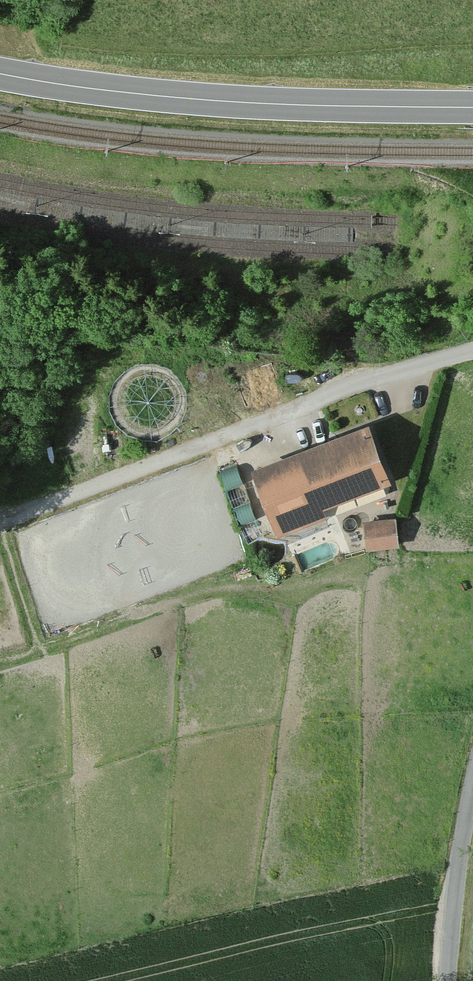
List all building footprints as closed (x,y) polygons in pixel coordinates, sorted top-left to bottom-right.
[(384,484),(361,425),(243,472),(270,539),(322,519),(318,510),(384,484)] [(394,550),(392,523),(360,525),(362,552),(394,550)]
